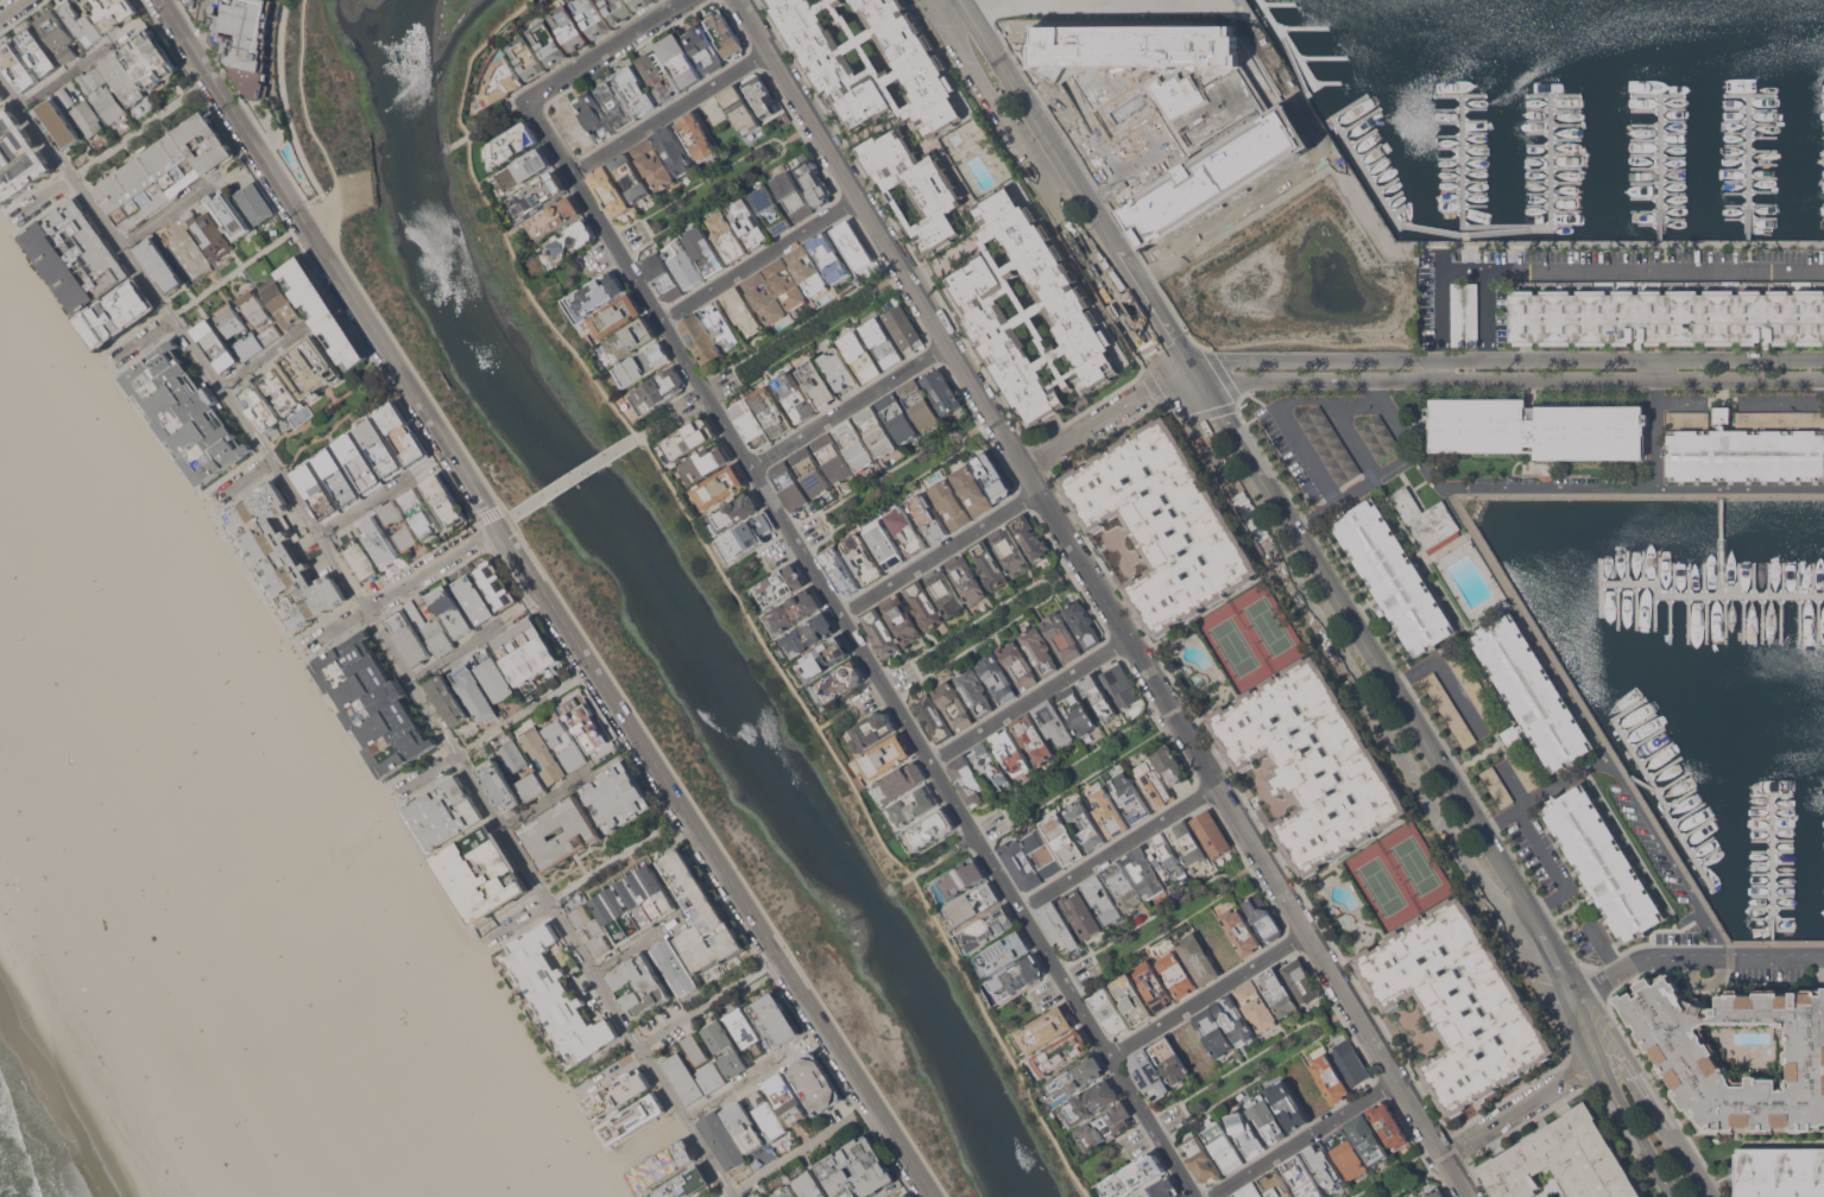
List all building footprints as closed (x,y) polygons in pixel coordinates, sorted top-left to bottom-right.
[(57,7),(67,0),(72,0),(75,4),(72,5),(78,14),(77,15),(80,19),(88,14),(94,23),(95,23),(103,34),(94,42),(87,48),(78,34),(76,36),(57,7)] [(107,32),(84,0),(131,0),(138,11),(107,32)] [(185,1),(188,0),(196,0),(195,7),(190,8),(185,1)] [(216,4),(217,0),(276,0),(270,20),(272,20),(267,40),(270,42),(265,62),(269,62),(266,72),(269,74),(266,84),(270,86),(267,97),(264,96),(263,101),(245,96),(246,93),(241,91),(242,88),(239,87),(240,82),(234,81),(235,76),(231,75),(233,65),(229,64),(229,62),(227,62),(228,53),(226,52),(228,44),(217,42),(219,37),(216,36),(217,28),(215,28),(217,23),(212,21),(214,11),(212,11),(214,4),(216,4)] [(572,2),(576,0),(596,0),(607,18),(613,28),(606,33),(605,33),(595,39),(572,2)] [(617,26),(602,0),(626,0),(633,13),(627,18),(629,19),(617,26)] [(637,11),(631,0),(656,0),(657,1),(648,7),(646,5),(637,11)] [(774,13),(766,0),(812,0),(815,5),(823,0),(847,0),(847,1),(839,7),(845,15),(846,14),(859,34),(871,27),(861,11),(859,12),(852,0),(905,0),(913,12),(911,13),(923,31),(922,32),(923,36),(926,33),(934,48),(932,49),(935,56),(939,53),(947,68),(976,114),(938,138),(977,200),(1016,176),(1130,363),(1119,369),(1122,372),(1113,378),(1113,379),(1096,391),(1094,388),(1087,393),(1079,380),(1077,381),(1074,375),(1069,378),(1074,387),(1068,391),(1064,382),(1059,385),(1062,391),(1060,391),(1068,405),(1042,420),(1042,418),(1033,424),(1035,426),(1028,430),(938,280),(939,279),(923,253),(921,254),(872,175),(871,176),(860,158),(861,157),(795,46),(794,48),(785,33),(782,27),(772,13),(774,13)] [(588,43),(589,44),(583,48),(583,45),(580,48),(581,49),(576,52),(575,50),(573,52),(550,15),(556,12),(555,10),(568,2),(591,40),(588,43)] [(76,39),(70,44),(78,55),(65,65),(57,53),(59,52),(51,40),(49,40),(46,37),(48,34),(40,26),(39,27),(37,25),(38,23),(36,20),(53,8),(76,39)] [(743,52),(731,59),(725,58),(702,19),(720,8),(722,12),(722,11),(733,28),(730,30),(733,36),(737,33),(744,46),(743,52)] [(115,40),(144,19),(145,21),(179,69),(177,70),(177,72),(170,78),(168,77),(163,81),(162,83),(154,89),(151,89),(150,90),(116,42),(115,40)] [(551,68),(529,31),(548,19),(570,56),(551,68)] [(708,38),(709,38),(722,61),(721,62),(724,65),(712,72),(707,76),(682,36),(688,32),(689,30),(692,28),(692,27),(696,25),(698,25),(699,24),(708,38)] [(1034,25),(1033,50),(1040,55),(1040,74),(1091,84),(1128,81),(1074,112),(1094,142),(1144,112),(1175,160),(1119,198),(1151,258),(1313,147),(1237,25),(1034,25)] [(60,66),(32,26),(16,37),(44,77),(60,66)] [(656,44),(684,90),(703,78),(675,33),(656,44)] [(530,81),(518,59),(517,61),(509,48),(516,44),(515,43),(528,34),(548,70),(530,81)] [(23,93),(39,82),(12,41),(0,49),(0,60),(23,93)] [(682,91),(663,103),(637,61),(650,51),(652,55),(657,52),(682,91)] [(99,65),(116,52),(146,95),(138,101),(139,101),(134,104),(133,104),(128,108),(100,68),(99,65)] [(491,100),(485,97),(490,78),(497,63),(500,61),(501,58),(503,56),(505,55),(507,55),(510,55),(526,83),(493,104),(491,100)] [(642,116),(616,75),(635,63),(644,80),(643,81),(650,93),(651,91),(659,106),(642,116)] [(107,81),(87,95),(75,78),(83,72),(84,75),(96,66),(97,69),(107,81)] [(785,110),(764,124),(762,120),(764,119),(740,80),(753,72),(759,74),(762,72),(763,75),(785,110)] [(595,89),(613,77),(614,80),(617,84),(638,119),(620,129),(595,89)] [(718,94),(737,83),(762,125),(744,137),(719,96),(718,94)] [(126,112),(120,116),(121,118),(116,121),(115,120),(109,125),(94,103),(93,103),(88,97),(96,90),(97,91),(107,84),(126,112)] [(75,102),(67,109),(55,94),(64,87),(75,102)] [(573,100),(591,89),(617,133),(599,144),(573,100)] [(82,139),(72,146),(74,147),(68,152),(67,151),(65,151),(37,110),(36,108),(42,103),(43,106),(53,99),(82,139)] [(86,99),(101,119),(97,121),(103,128),(89,139),(69,112),(86,99)] [(1,208),(0,206),(0,178),(36,152),(33,150),(0,173),(0,144),(20,129),(17,126),(0,138),(0,110),(10,103),(14,108),(12,109),(34,140),(36,139),(39,144),(38,145),(50,162),(51,162),(55,166),(53,167),(55,169),(1,208)] [(204,110),(235,154),(207,176),(206,175),(184,190),(181,194),(128,233),(125,232),(102,200),(95,190),(204,110)] [(709,137),(709,138),(718,151),(717,152),(718,154),(706,162),(701,164),(675,121),(694,110),(709,137)] [(526,121),(539,141),(506,162),(501,162),(501,164),(496,164),(496,163),(492,163),(492,160),(490,160),(490,147),(492,147),(491,142),(526,121)] [(682,141),(686,146),(684,146),(694,163),(693,163),(695,167),(680,177),(654,134),(658,132),(657,132),(665,127),(670,125),(682,141)] [(663,159),(663,158),(675,177),(674,178),(675,180),(669,184),(669,186),(664,189),(663,188),(656,191),(631,147),(650,137),(663,159)] [(510,191),(499,175),(542,147),(553,164),(510,191)] [(630,154),(632,160),(633,160),(646,182),(652,192),(644,198),(645,200),(644,202),(643,202),(642,203),(640,203),(638,202),(635,204),(610,163),(627,151),(629,153),(630,154)] [(819,170),(818,171),(823,182),(826,179),(834,194),(828,197),(831,201),(819,209),(808,191),(807,192),(793,169),(794,169),(793,167),(800,163),(801,164),(802,163),(801,162),(808,158),(809,159),(812,157),(819,170)] [(592,173),(606,164),(632,207),(614,218),(591,180),(592,173)] [(523,217),(511,198),(557,170),(569,189),(523,217)] [(815,211),(797,223),(771,182),(774,179),(772,178),(777,176),(778,176),(789,170),(815,211)] [(235,194),(254,180),(276,213),(257,226),(235,194)] [(793,226),(776,236),(750,195),(760,188),(759,186),(765,184),(768,183),(793,226)] [(226,189),(254,229),(236,242),(208,202),(207,200),(225,186),(226,189)] [(554,232),(554,233),(539,241),(528,222),(549,208),(551,208),(553,204),(557,205),(558,203),(572,195),(583,213),(554,232)] [(21,235),(75,196),(132,274),(77,315),(21,235)] [(756,214),(762,224),(763,224),(768,233),(769,233),(771,236),(769,240),(753,249),(727,207),(737,200),(738,202),(746,197),(756,214)] [(196,214),(197,217),(201,215),(202,216),(209,210),(235,246),(215,260),(207,248),(207,249),(200,239),(198,239),(194,233),(195,232),(191,226),(188,228),(179,216),(191,209),(193,210),(196,214)] [(715,232),(708,220),(725,209),(736,228),(750,253),(732,264),(720,246),(719,246),(714,238),(715,232)] [(875,261),(856,272),(829,229),(848,217),(875,261)] [(594,241),(591,240),(589,243),(582,248),(558,264),(557,262),(554,265),(542,246),(586,218),(595,234),(594,241)] [(178,233),(175,235),(176,238),(171,241),(170,239),(162,245),(153,232),(170,222),(178,233)] [(727,266),(711,277),(684,236),(693,232),(693,230),(702,224),(727,266)] [(852,273),(834,284),(808,241),(826,230),(827,232),(852,273)] [(189,234),(210,264),(193,278),(170,248),(189,234)] [(184,283),(169,294),(135,248),(152,236),(184,283)] [(706,279),(688,290),(670,260),(669,261),(662,249),(674,242),(673,241),(679,238),(686,248),(687,247),(706,279)] [(818,265),(819,265),(822,271),(828,283),(827,284),(828,286),(812,297),(794,267),(793,267),(785,254),(804,243),(806,245),(818,265)] [(663,299),(640,262),(659,251),(671,272),(677,284),(679,284),(684,293),(671,302),(663,299)] [(278,272),(286,266),(285,265),(298,255),(298,256),(302,254),(370,359),(354,368),(349,372),(278,272)] [(796,279),(807,297),(806,298),(807,300),(806,302),(806,303),(793,311),(791,310),(790,311),(784,302),(771,278),(770,279),(764,268),(783,256),(796,279)] [(785,310),(784,311),(787,314),(769,325),(741,283),(760,271),(785,310)] [(588,315),(588,314),(585,315),(582,315),(579,310),(580,309),(575,303),(574,304),(570,298),(587,287),(589,287),(589,285),(612,272),(616,278),(618,276),(626,291),(588,315)] [(303,315),(296,321),(296,322),(292,324),(292,323),(286,328),(258,289),(276,277),(303,315)] [(135,280),(154,306),(100,347),(81,319),(135,280)] [(1478,347),(1452,346),(1452,283),(1478,283),(1478,347)] [(764,325),(760,327),(763,330),(749,338),(739,324),(721,296),(739,285),(764,325)] [(257,328),(257,327),(253,329),(248,322),(251,321),(236,299),(253,289),(272,317),(257,328)] [(1798,291),(1823,291),(1823,346),(1797,346),(1797,343),(1797,342),(1795,341),(1793,341),(1792,342),(1791,343),(1792,346),(1775,346),(1775,344),(1774,342),(1771,338),(1769,337),(1765,337),(1763,340),(1760,342),(1759,343),(1757,344),(1743,344),(1742,343),(1741,342),(1738,341),(1737,342),(1736,343),(1736,346),(1706,346),(1705,343),(1704,342),(1703,341),(1702,342),(1700,343),(1699,346),(1670,346),(1670,343),(1668,342),(1666,341),(1665,342),(1664,343),(1664,346),(1649,346),(1647,342),(1643,340),(1642,337),(1637,338),(1635,341),(1631,343),(1630,346),(1615,346),(1614,343),(1614,342),(1612,342),(1611,342),(1610,342),(1609,346),(1579,346),(1578,343),(1577,342),(1576,342),(1574,342),(1573,343),(1572,346),(1542,346),(1541,343),(1541,342),(1540,341),(1538,342),(1536,343),(1536,344),(1516,346),(1516,343),(1515,342),(1514,341),(1511,341),(1511,294),(1513,294),(1515,293),(1515,292),(1515,291),(1536,291),(1538,293),(1539,293),(1540,294),(1541,293),(1542,292),(1542,291),(1573,291),(1573,293),(1574,293),(1576,293),(1578,293),(1579,291),(1609,291),(1610,293),(1612,293),(1614,293),(1615,291),(1636,291),(1636,292),(1637,293),(1639,293),(1641,293),(1642,293),(1642,291),(1664,291),(1665,293),(1666,293),(1667,293),(1668,293),(1670,291),(1699,291),(1700,293),(1703,294),(1705,293),(1705,292),(1706,291),(1736,291),(1737,293),(1740,293),(1741,293),(1742,293),(1742,291),(1763,291),(1765,293),(1766,293),(1767,293),(1768,293),(1769,291),(1791,291),(1792,293),(1794,293),(1795,293),(1797,293),(1798,291)] [(605,338),(604,337),(602,338),(591,319),(592,318),(591,317),(631,292),(644,314),(605,338)] [(700,309),(717,298),(722,309),(724,309),(743,341),(734,347),(721,343),(700,309)] [(246,361),(235,347),(234,344),(244,337),(239,332),(231,338),(213,312),(229,300),(232,304),(233,304),(248,327),(248,328),(250,329),(245,332),(248,338),(255,332),(265,348),(246,361)] [(922,338),(924,342),(916,348),(917,350),(908,356),(882,316),(884,315),(883,314),(888,311),(888,312),(902,304),(922,338)] [(696,312),(722,354),(703,366),(680,328),(682,322),(696,312)] [(904,359),(886,369),(860,327),(878,316),(904,359)] [(614,363),(601,344),(646,317),(658,337),(614,363)] [(193,329),(200,323),(201,325),(212,318),(241,361),(232,367),(234,369),(226,375),(193,329)] [(266,346),(258,335),(273,323),(282,335),(266,346)] [(883,373),(865,384),(839,341),(857,329),(883,373)] [(342,373),(341,375),(342,378),(335,382),(334,380),(317,392),(320,394),(311,400),(310,397),(308,398),(280,360),(285,356),(285,355),(292,350),(315,335),(316,336),(342,373)] [(175,340),(179,346),(175,349),(203,391),(209,386),(220,401),(214,405),(244,446),(248,443),(253,449),(200,487),(122,378),(175,340)] [(627,387),(616,368),(661,341),(671,360),(627,387)] [(837,346),(860,386),(842,397),(819,356),(826,353),(831,354),(832,349),(837,346)] [(839,398),(833,403),(833,404),(821,411),(806,385),(799,372),(799,370),(797,369),(801,367),(801,366),(814,357),(839,398)] [(656,405),(657,407),(644,414),(630,393),(675,365),(679,370),(686,380),(682,388),(656,405)] [(298,410),(297,410),(286,417),(283,411),(279,404),(280,404),(279,403),(276,403),(259,378),(276,367),(304,406),(298,410)] [(945,417),(921,379),(940,367),(942,372),(943,372),(948,378),(947,379),(964,405),(945,417)] [(803,391),(818,413),(800,424),(775,382),(777,381),(776,380),(791,370),(803,391)] [(942,420),(924,432),(897,388),(915,376),(942,420)] [(244,385),(244,384),(245,384),(253,378),(284,420),(266,432),(238,390),(244,385)] [(777,438),(752,394),(769,384),(777,398),(778,397),(796,428),(777,438)] [(920,432),(917,433),(919,436),(913,438),(913,437),(902,444),(876,403),(894,391),(920,432)] [(753,448),(730,408),(749,398),(775,441),(760,449),(753,448)] [(1527,398),(1527,406),(1536,406),(1536,405),(1645,405),(1645,413),(1649,413),(1649,424),(1646,424),(1646,433),(1645,433),(1645,458),(1535,458),(1535,450),(1536,450),(1536,445),(1526,445),(1526,451),(1429,451),(1429,418),(1427,418),(1427,407),(1431,407),(1431,398),(1527,398)] [(431,456),(412,468),(377,413),(384,408),(385,406),(390,403),(392,404),(396,401),(431,456)] [(1362,471),(1339,487),(1296,418),(1320,404),(1362,471)] [(898,448),(883,457),(882,456),(881,457),(854,416),(872,405),(898,448)] [(1730,423),(1715,423),(1715,406),(1730,406),(1730,423)] [(1710,410),(1710,428),(1666,428),(1666,411),(1710,410)] [(1735,411),(1823,410),(1823,428),(1735,428),(1735,411)] [(1401,448),(1378,462),(1357,428),(1380,413),(1401,448)] [(1217,498),(1216,499),(1220,507),(1222,507),(1242,540),(1242,542),(1244,546),(1245,545),(1256,563),(1255,563),(1261,571),(1254,576),(1255,580),(1232,593),(1230,589),(1227,590),(1229,591),(1225,593),(1227,596),(1211,607),(1208,602),(1206,603),(1206,606),(1204,607),(1203,607),(1201,608),(1204,612),(1188,620),(1187,616),(1182,619),(1182,620),(1179,622),(1179,621),(1173,623),(1176,628),(1159,639),(1156,635),(1154,636),(1149,629),(1148,631),(1140,616),(1141,615),(1136,609),(1135,609),(1128,596),(1129,596),(1122,585),(1123,585),(1091,532),(1090,533),(1084,522),(1083,524),(1074,511),(1075,509),(1072,504),(1071,504),(1062,490),(1064,489),(1059,481),(1061,480),(1060,479),(1079,467),(1080,469),(1092,462),(1091,460),(1105,450),(1106,452),(1113,449),(1112,445),(1128,437),(1129,439),(1134,436),(1134,437),(1136,436),(1134,432),(1157,418),(1159,419),(1166,416),(1170,424),(1172,424),(1182,442),(1181,442),(1185,446),(1193,461),(1198,469),(1199,469),(1207,483),(1206,484),(1210,489),(1211,488),(1217,498)] [(406,469),(389,480),(356,429),(364,424),(364,422),(368,418),(371,419),(374,417),(406,469)] [(719,436),(713,438),(714,439),(675,462),(664,443),(667,442),(667,441),(683,430),(703,418),(708,419),(719,436)] [(833,429),(851,418),(876,460),(875,461),(875,463),(859,473),(834,431),(833,429)] [(1727,430),(1823,429),(1823,479),(1668,480),(1668,456),(1666,456),(1666,445),(1668,445),(1668,430),(1721,430),(1721,424),(1727,424),(1727,430)] [(385,483),(367,495),(335,444),(339,442),(340,438),(345,436),(347,436),(353,432),(385,483)] [(829,432),(835,443),(834,443),(841,454),(842,454),(854,474),(837,484),(812,443),(829,432)] [(692,486),(679,467),(721,441),(733,461),(692,486)] [(807,445),(820,467),(821,467),(833,488),(815,499),(789,456),(807,445)] [(365,499),(346,509),(315,458),(322,455),(322,451),(327,449),(329,449),(333,446),(365,499)] [(1011,494),(997,502),(971,461),(989,449),(1012,488),(1011,494)] [(785,458),(799,481),(800,481),(812,501),(794,512),(770,474),(771,467),(785,458)] [(297,471),(297,469),(303,466),(305,467),(313,462),(343,512),(326,522),(294,473),(297,471)] [(995,506),(976,518),(968,506),(970,506),(964,496),(963,496),(951,477),(952,476),(951,474),(968,463),(995,506)] [(707,511),(706,509),(705,511),(693,492),(695,490),(694,489),(734,464),(739,470),(740,471),(743,475),(743,476),(747,486),(707,511)] [(422,484),(440,473),(468,518),(462,521),(463,522),(455,527),(454,526),(449,528),(422,484)] [(932,486),(930,484),(936,482),(938,483),(946,477),(947,479),(948,479),(973,520),(954,531),(942,509),(941,511),(936,504),(938,504),(928,488),(932,486)] [(305,570),(315,585),(321,582),(320,580),(334,571),(337,577),(335,578),(348,598),(333,608),(332,607),(313,619),(313,620),(292,633),(221,517),(253,498),(252,496),(255,494),(257,496),(260,493),(258,489),(273,479),(288,501),(285,502),(290,509),(283,514),(294,533),(297,531),(301,538),(291,544),(304,564),(308,562),(311,566),(305,570)] [(1460,528),(1458,530),(1462,534),(1429,555),(1427,550),(1425,551),(1390,495),(1407,486),(1422,512),(1444,499),(1460,528)] [(444,530),(438,533),(440,534),(427,542),(399,498),(418,487),(419,488),(444,530)] [(750,492),(751,495),(753,494),(760,506),(758,507),(760,511),(722,534),(722,533),(719,534),(713,525),(715,522),(711,515),(727,505),(727,502),(732,499),(734,501),(750,492)] [(933,543),(907,500),(914,496),(915,498),(922,494),(923,495),(926,494),(932,505),(929,506),(938,519),(940,518),(949,533),(933,543)] [(1458,631),(1438,644),(1439,645),(1431,650),(1429,648),(1415,657),(1332,522),(1340,518),(1339,515),(1348,509),(1349,512),(1374,495),(1458,631)] [(405,518),(398,522),(397,520),(392,524),(392,525),(390,527),(378,508),(385,504),(386,505),(395,500),(396,501),(405,518)] [(885,517),(904,505),(929,546),(910,557),(903,544),(907,542),(901,531),(896,534),(885,517)] [(764,512),(774,527),(760,534),(764,540),(736,558),(722,539),(764,512)] [(1034,526),(1036,525),(1042,534),(1041,536),(1043,540),(1044,539),(1052,551),(1034,562),(1009,521),(1024,512),(1027,514),(1034,526)] [(358,526),(374,515),(398,555),(399,555),(402,557),(390,565),(391,566),(385,570),(358,526)] [(865,530),(865,528),(865,527),(879,519),(881,519),(882,520),(905,559),(890,570),(865,530)] [(395,534),(400,531),(399,528),(408,522),(421,545),(417,547),(415,545),(411,546),(414,550),(405,553),(395,534)] [(1006,525),(1030,564),(1029,568),(1011,577),(993,546),(995,545),(990,536),(1006,525)] [(343,552),(346,550),(339,538),(351,531),(358,543),(360,542),(379,571),(362,582),(343,552)] [(885,574),(867,585),(844,546),(845,543),(858,534),(863,534),(885,574)] [(984,539),(990,551),(991,550),(996,558),(995,559),(999,568),(1001,566),(1009,581),(990,591),(977,570),(978,564),(977,562),(976,563),(973,558),(974,558),(968,549),(984,539)] [(863,587),(848,595),(847,593),(842,595),(819,556),(838,544),(863,587)] [(951,574),(951,572),(947,568),(948,566),(947,563),(963,552),(987,594),(970,604),(951,574)] [(475,570),(493,558),(519,600),(501,612),(475,570)] [(793,563),(799,571),(800,571),(801,571),(802,572),(802,574),(802,575),(801,576),(807,584),(797,591),(796,589),(769,607),(763,598),(762,598),(758,594),(759,588),(756,588),(789,565),(793,563)] [(923,576),(940,565),(941,569),(942,568),(966,608),(960,612),(960,610),(947,619),(928,587),(929,585),(924,577),(923,576)] [(497,614),(479,625),(454,584),(471,572),(497,614)] [(943,621),(926,632),(916,614),(915,615),(910,608),(914,606),(903,588),(919,578),(920,581),(943,621)] [(475,628),(457,639),(430,595),(448,584),(475,628)] [(782,632),(780,632),(776,627),(776,625),(772,618),(777,614),(776,612),(777,608),(783,604),(787,604),(785,602),(808,588),(813,594),(815,593),(823,606),(782,632)] [(922,635),(917,639),(917,638),(903,646),(885,614),(886,613),(881,602),(897,593),(898,594),(922,635)] [(456,647),(438,658),(422,629),(421,631),(404,604),(412,598),(427,622),(430,620),(431,622),(438,619),(456,647)] [(1087,650),(1062,608),(1079,598),(1083,604),(1084,604),(1087,610),(1086,612),(1087,615),(1091,615),(1093,619),(1092,623),(1103,641),(1087,650)] [(901,647),(890,654),(891,656),(885,659),(881,653),(879,653),(878,652),(877,652),(869,638),(870,632),(860,616),(876,606),(876,608),(901,647)] [(386,619),(403,608),(431,656),(424,660),(425,663),(416,669),(386,619)] [(834,625),(832,626),(835,631),(814,646),(812,645),(803,652),(800,651),(799,648),(793,652),(789,645),(787,644),(784,640),(784,638),(825,610),(834,625)] [(1066,664),(1041,621),(1058,612),(1060,614),(1061,614),(1077,640),(1074,641),(1081,653),(1066,664)] [(1596,747),(1576,760),(1578,764),(1570,768),(1566,765),(1553,773),(1471,639),(1479,633),(1477,631),(1485,625),(1488,627),(1513,612),(1596,747)] [(532,616),(544,634),(561,660),(553,666),(553,664),(548,667),(549,669),(532,678),(531,677),(528,679),(529,680),(519,686),(491,641),(510,629),(532,616)] [(1020,636),(1037,626),(1043,638),(1042,639),(1043,642),(1048,644),(1049,646),(1048,648),(1059,669),(1043,678),(1020,636)] [(366,639),(390,677),(395,673),(410,699),(405,703),(429,741),(434,737),(438,743),(384,778),(313,664),(367,629),(371,636),(366,639)] [(833,664),(832,661),(825,666),(827,670),(812,679),(800,661),(840,635),(851,652),(833,664)] [(996,650),(1014,638),(1034,669),(1031,670),(1039,680),(1022,691),(996,650)] [(1440,651),(1456,641),(1506,723),(1491,733),(1440,651)] [(516,691),(497,703),(475,667),(480,664),(474,656),(487,647),(516,691)] [(977,665),(982,661),(980,660),(992,652),(1011,682),(1010,683),(1017,695),(1001,704),(977,665)] [(1330,677),(1328,678),(1332,684),(1333,684),(1343,699),(1342,701),(1346,709),(1348,708),(1365,737),(1364,737),(1370,747),(1371,747),(1391,780),(1395,787),(1396,786),(1405,802),(1405,803),(1409,811),(1403,815),(1405,818),(1382,831),(1380,828),(1371,834),(1374,837),(1359,846),(1357,842),(1350,847),(1352,850),(1337,859),(1336,855),(1321,863),(1324,867),(1307,878),(1306,874),(1302,876),(1298,868),(1296,868),(1288,856),(1290,855),(1286,848),(1285,848),(1276,835),(1277,835),(1271,824),(1239,772),(1233,762),(1231,762),(1224,749),(1225,749),(1222,742),(1219,742),(1212,730),(1213,729),(1207,721),(1211,718),(1208,715),(1225,705),(1227,709),(1242,701),(1239,697),(1252,688),(1255,692),(1263,688),(1261,683),(1275,674),(1277,678),(1286,673),(1283,670),(1306,656),(1307,659),(1314,654),(1319,664),(1320,663),(1330,677)] [(854,659),(864,676),(863,682),(829,702),(818,683),(854,659)] [(1100,674),(1121,663),(1134,685),(1132,685),(1141,698),(1122,709),(1100,674)] [(486,720),(480,723),(462,694),(460,694),(454,684),(456,684),(449,673),(466,664),(469,669),(471,667),(480,682),(479,683),(498,712),(497,714),(498,716),(488,722),(487,721),(486,720)] [(979,718),(954,679),(955,674),(968,667),(974,669),(978,674),(977,674),(982,683),(984,684),(985,688),(984,692),(993,709),(979,718)] [(1478,741),(1464,750),(1420,679),(1434,670),(1478,741)] [(469,716),(452,727),(425,685),(443,673),(469,716)] [(1119,712),(1106,720),(1091,694),(1087,696),(1079,684),(1094,673),(1119,712)] [(932,691),(939,686),(938,685),(949,678),(968,710),(967,711),(973,721),(957,732),(932,691)] [(1098,726),(1090,730),(1091,732),(1083,736),(1081,735),(1080,736),(1078,733),(1077,734),(1058,701),(1059,701),(1055,695),(1073,684),(1098,726)] [(938,745),(932,734),(930,734),(928,729),(933,727),(932,726),(929,724),(926,727),(922,727),(910,704),(911,704),(911,702),(922,696),(923,697),(928,694),(953,735),(938,745)] [(563,709),(563,708),(582,696),(593,714),(592,714),(608,740),(608,741),(607,742),(591,753),(563,709)] [(1077,739),(1074,740),(1074,741),(1065,747),(1064,746),(1062,747),(1054,735),(1050,739),(1033,710),(1052,698),(1077,739)] [(898,729),(860,752),(854,750),(845,734),(852,730),(851,729),(881,711),(886,712),(889,715),(898,729)] [(1011,723),(1023,716),(1029,712),(1030,715),(1031,714),(1056,754),(1043,762),(1043,764),(1039,767),(1034,759),(1036,758),(1033,752),(1034,750),(1030,745),(1025,748),(1012,726),(1011,723)] [(543,728),(561,717),(588,760),(570,771),(543,728)] [(1523,737),(1509,746),(1501,732),(1515,723),(1523,737)] [(558,760),(568,774),(563,778),(563,779),(558,781),(551,785),(549,783),(549,784),(542,772),(545,768),(538,756),(536,759),(530,749),(528,752),(520,739),(519,735),(535,726),(537,728),(538,728),(558,760)] [(990,737),(1008,727),(1009,729),(1010,729),(1033,767),(1017,778),(1012,771),(1011,772),(991,739),(990,737)] [(871,780),(870,779),(858,760),(900,734),(913,755),(871,780)] [(529,764),(511,774),(496,749),(513,739),(529,764)] [(972,748),(986,739),(1011,783),(1003,787),(1004,788),(995,793),(971,754),(972,752),(972,748)] [(1132,770),(1145,761),(1151,771),(1155,768),(1156,770),(1159,768),(1150,755),(1160,749),(1160,748),(1167,743),(1168,745),(1169,745),(1185,770),(1184,771),(1185,773),(1186,773),(1187,775),(1187,778),(1187,780),(1185,780),(1182,780),(1181,780),(1180,779),(1179,780),(1179,781),(1170,786),(1163,774),(1160,777),(1166,786),(1167,785),(1175,798),(1156,810),(1132,770)] [(1544,784),(1528,793),(1506,755),(1520,747),(1544,784)] [(977,773),(976,773),(983,785),(983,784),(991,796),(973,808),(949,770),(951,762),(965,753),(966,755),(977,773)] [(478,770),(496,758),(523,803),(506,813),(478,770)] [(583,788),(600,778),(599,775),(607,771),(608,773),(619,766),(618,764),(625,760),(654,805),(646,810),(646,809),(639,813),(639,815),(625,824),(624,823),(617,826),(618,828),(611,832),(585,791),(583,788)] [(884,804),(879,800),(876,797),(873,792),(873,788),(872,785),(903,765),(904,767),(915,760),(917,765),(919,764),(927,778),(884,804)] [(1515,802),(1501,810),(1478,773),(1492,764),(1515,802)] [(548,790),(547,790),(548,792),(543,796),(542,793),(528,803),(516,784),(536,771),(548,790)] [(1150,811),(1149,811),(1150,815),(1134,824),(1126,812),(1129,810),(1125,804),(1122,806),(1109,783),(1115,780),(1112,777),(1124,771),(1132,784),(1134,783),(1150,811)] [(466,788),(468,786),(472,792),(469,794),(484,818),(429,851),(403,810),(457,775),(466,788)] [(1667,918),(1647,930),(1648,932),(1639,938),(1637,936),(1624,944),(1541,810),(1551,804),(1548,800),(1558,796),(1559,798),(1584,783),(1667,918)] [(927,784),(939,804),(902,826),(897,821),(895,822),(890,816),(894,815),(889,808),(927,784)] [(1130,828),(1111,840),(1093,810),(1098,808),(1091,796),(1093,794),(1092,792),(1102,786),(1103,788),(1105,786),(1130,828)] [(578,793),(604,836),(544,874),(518,831),(578,793)] [(1107,841),(1090,851),(1065,810),(1068,808),(1068,806),(1068,805),(1069,804),(1072,803),(1073,804),(1074,805),(1079,802),(1078,800),(1081,798),(1107,841)] [(940,836),(939,836),(938,836),(938,838),(936,840),(934,841),(933,841),(932,840),(930,841),(929,843),(929,844),(928,846),(919,850),(917,850),(916,850),(915,849),(913,844),(911,844),(910,843),(909,842),(909,841),(908,838),(904,831),(941,808),(943,808),(945,809),(954,824),(955,825),(955,826),(954,828),(941,836),(940,836)] [(1232,846),(1212,857),(1191,823),(1210,810),(1232,846)] [(1042,822),(1059,811),(1067,824),(1086,855),(1068,866),(1042,822)] [(1167,829),(1185,818),(1208,857),(1203,861),(1201,859),(1188,867),(1182,856),(1188,853),(1180,840),(1175,843),(1168,831),(1167,829)] [(491,826),(493,825),(522,870),(519,872),(531,889),(474,925),(433,857),(488,823),(491,826)] [(1021,836),(1034,828),(1035,829),(1039,826),(1065,868),(1047,879),(1021,836)] [(1186,870),(1187,869),(1191,875),(1182,881),(1181,881),(1172,887),(1166,876),(1165,878),(1159,867),(1148,849),(1150,848),(1149,847),(1148,846),(1148,843),(1150,843),(1151,843),(1150,840),(1162,831),(1167,838),(1167,840),(1186,870)] [(1044,882),(1029,891),(1022,889),(997,849),(1008,842),(1009,844),(1018,838),(1044,882)] [(1167,888),(1166,888),(1166,889),(1149,900),(1123,856),(1142,846),(1142,847),(1167,888)] [(657,861),(681,847),(727,922),(728,920),(745,948),(722,962),(720,958),(698,973),(676,938),(698,925),(657,861)] [(949,900),(938,880),(974,856),(987,876),(949,900)] [(1144,901),(1137,905),(1138,905),(1126,912),(1103,870),(1121,860),(1121,861),(1144,901)] [(619,946),(614,938),(616,937),(608,925),(607,926),(592,900),(651,863),(680,908),(619,946)] [(1123,914),(1105,926),(1099,916),(1102,913),(1096,905),(1093,906),(1080,885),(1098,874),(1123,914)] [(958,925),(952,914),(949,916),(946,908),(990,881),(1001,900),(958,925)] [(1065,910),(1066,910),(1060,899),(1075,889),(1078,893),(1079,892),(1103,930),(1090,937),(1088,936),(1083,939),(1065,910)] [(1241,902),(1258,892),(1276,920),(1279,919),(1282,926),(1281,927),(1282,930),(1280,936),(1267,944),(1241,902)] [(1445,1108),(1443,1109),(1435,1096),(1437,1095),(1432,1088),(1431,1089),(1422,1076),(1425,1075),(1387,1012),(1386,1013),(1380,1002),(1378,1003),(1370,990),(1372,989),(1368,982),(1367,983),(1358,970),(1359,969),(1355,961),(1357,960),(1356,956),(1371,946),(1374,950),(1388,942),(1386,937),(1400,929),(1402,932),(1409,927),(1407,924),(1422,916),(1425,919),(1432,914),(1429,911),(1452,897),(1454,899),(1460,895),(1466,904),(1468,904),(1476,918),(1475,918),(1479,925),(1500,958),(1500,960),(1504,969),(1507,968),(1523,998),(1522,998),(1528,1007),(1529,1006),(1539,1021),(1538,1021),(1541,1028),(1542,1027),(1551,1041),(1551,1043),(1555,1051),(1550,1056),(1551,1057),(1527,1071),(1526,1069),(1520,1072),(1521,1075),(1506,1084),(1504,1083),(1496,1087),(1497,1089),(1483,1097),(1482,1096),(1469,1104),(1470,1107),(1453,1116),(1452,1115),(1450,1116),(1445,1108)] [(1080,943),(1075,945),(1075,944),(1062,952),(1040,916),(1041,908),(1054,900),(1055,902),(1080,943)] [(567,913),(573,911),(572,910),(576,906),(578,907),(583,904),(593,919),(598,917),(607,932),(602,935),(611,949),(594,958),(585,942),(591,938),(582,926),(578,930),(567,913)] [(1012,912),(1015,917),(1012,918),(1016,925),(1010,929),(1011,930),(971,952),(959,933),(984,919),(983,918),(1004,905),(1010,913),(1012,912)] [(1229,932),(1230,931),(1220,916),(1238,905),(1263,946),(1244,958),(1229,932)] [(604,1046),(604,1047),(585,1059),(585,1058),(574,1065),(569,1058),(563,1062),(557,1051),(558,1050),(557,1049),(558,1047),(555,1041),(551,1044),(547,1037),(548,1037),(537,1018),(538,1018),(534,1011),(531,1012),(526,1005),(528,1005),(517,986),(518,986),(517,984),(520,982),(517,976),(513,978),(509,971),(509,973),(501,962),(507,958),(503,951),(513,944),(512,943),(531,931),(532,932),(549,922),(551,926),(554,924),(566,943),(562,944),(569,957),(566,960),(573,973),(563,978),(576,1000),(582,996),(586,1003),(581,1007),(589,1020),(605,1012),(606,1013),(608,1012),(620,1031),(618,1032),(620,1036),(604,1046)] [(1018,930),(1030,949),(990,975),(989,974),(987,974),(985,974),(982,969),(980,969),(973,958),(1018,930)] [(1220,975),(1201,987),(1178,948),(1179,946),(1178,944),(1180,943),(1179,940),(1194,932),(1220,975)] [(679,950),(677,951),(699,984),(681,996),(665,974),(664,974),(649,949),(661,940),(668,939),(671,937),(673,939),(679,950)] [(1198,988),(1179,1000),(1156,962),(1175,950),(1198,988)] [(673,996),(637,1019),(610,976),(618,971),(618,970),(620,968),(620,967),(644,951),(673,996)] [(1034,954),(1043,970),(1041,977),(1003,1001),(999,1002),(993,992),(995,992),(989,982),(1034,954)] [(1321,994),(1302,1006),(1280,968),(1300,957),(1321,994)] [(1149,999),(1148,999),(1142,987),(1141,983),(1135,973),(1140,969),(1137,967),(1149,960),(1174,999),(1173,1000),(1174,1001),(1169,1005),(1157,1013),(1149,999)] [(1256,976),(1274,965),(1300,1007),(1281,1019),(1257,978),(1256,976)] [(1155,1015),(1136,1026),(1124,1005),(1125,999),(1121,998),(1111,982),(1126,973),(1126,974),(1129,973),(1155,1015)] [(1823,1122),(1823,1129),(1803,1129),(1803,1132),(1793,1132),(1793,1129),(1791,1129),(1791,1127),(1775,1127),(1775,1129),(1774,1129),(1774,1132),(1754,1132),(1754,1129),(1752,1129),(1752,1127),(1736,1127),(1736,1129),(1734,1129),(1734,1132),(1725,1132),(1725,1130),(1699,1130),(1680,1098),(1678,1101),(1673,1092),(1674,1091),(1673,1090),(1675,1088),(1668,1076),(1667,1077),(1666,1075),(1662,1077),(1656,1068),(1660,1065),(1659,1064),(1660,1063),(1653,1051),(1651,1052),(1649,1050),(1647,1051),(1636,1034),(1639,1033),(1637,1032),(1640,1030),(1636,1024),(1634,1026),(1616,998),(1623,993),(1626,996),(1634,992),(1635,994),(1641,990),(1637,986),(1652,976),(1654,980),(1665,974),(1666,976),(1671,974),(1685,995),(1684,995),(1685,999),(1693,1001),(1694,995),(1710,1001),(1709,1007),(1712,1008),(1719,1007),(1719,992),(1729,993),(1729,989),(1740,989),(1740,992),(1759,992),(1759,989),(1779,989),(1779,992),(1799,992),(1799,989),(1823,989),(1823,1122)] [(1233,990),(1252,978),(1276,1019),(1277,1021),(1260,1033),(1235,993),(1233,990)] [(787,1043),(788,1045),(784,1047),(782,1045),(775,1050),(746,1003),(771,988),(772,989),(777,987),(788,1005),(784,1006),(801,1033),(787,1043)] [(1132,1028),(1122,1036),(1121,1034),(1112,1032),(1111,1033),(1090,998),(1107,987),(1132,1028)] [(1213,1003),(1231,993),(1255,1032),(1254,1033),(1256,1037),(1239,1046),(1214,1006),(1213,1003)] [(760,1038),(759,1039),(762,1045),(765,1052),(753,1059),(746,1047),(744,1049),(724,1018),(726,1016),(725,1014),(738,1005),(740,1007),(741,1006),(749,1018),(749,1019),(760,1038)] [(1030,1053),(1029,1053),(1016,1033),(1061,1005),(1074,1026),(1030,1053)] [(1192,1016),(1208,1006),(1233,1047),(1225,1052),(1226,1053),(1218,1058),(1217,1057),(1216,1058),(1193,1021),(1194,1020),(1193,1019),(1192,1016)] [(732,1079),(720,1060),(721,1059),(717,1052),(715,1053),(701,1031),(719,1019),(734,1041),(732,1043),(737,1050),(738,1049),(750,1068),(732,1079)] [(1079,1028),(1090,1045),(1086,1046),(1088,1049),(1046,1077),(1044,1076),(1042,1077),(1031,1060),(1079,1028)] [(698,1065),(692,1057),(690,1059),(688,1054),(689,1053),(682,1040),(694,1033),(699,1040),(700,1039),(706,1049),(705,1050),(709,1058),(698,1065)] [(1189,1074),(1181,1079),(1181,1081),(1175,1084),(1172,1083),(1150,1047),(1151,1047),(1149,1044),(1166,1034),(1167,1036),(1189,1074)] [(1352,1088),(1328,1050),(1349,1038),(1371,1076),(1352,1088)] [(1170,1090),(1165,1094),(1163,1094),(1151,1101),(1129,1064),(1130,1056),(1144,1047),(1145,1049),(1170,1090)] [(844,1098),(815,1116),(785,1068),(814,1050),(844,1098)] [(706,1094),(688,1104),(677,1089),(677,1088),(662,1063),(679,1051),(706,1094)] [(1334,1106),(1312,1065),(1312,1064),(1315,1062),(1314,1059),(1327,1052),(1351,1091),(1350,1092),(1351,1094),(1346,1097),(1346,1098),(1334,1106)] [(1071,1094),(1069,1090),(1055,1100),(1046,1083),(1091,1054),(1093,1058),(1097,1056),(1104,1068),(1102,1070),(1104,1074),(1071,1094)] [(597,1089),(608,1082),(611,1085),(624,1077),(624,1076),(630,1072),(631,1072),(640,1066),(652,1085),(598,1121),(586,1102),(599,1094),(598,1091),(597,1089)] [(709,1094),(701,1082),(706,1079),(705,1077),(717,1070),(718,1072),(722,1069),(730,1079),(709,1094)] [(809,1115),(791,1126),(764,1083),(782,1071),(783,1074),(809,1115)] [(1073,1127),(1073,1126),(1072,1127),(1069,1126),(1066,1120),(1066,1116),(1064,1116),(1060,1110),(1061,1108),(1060,1107),(1093,1085),(1094,1087),(1107,1078),(1112,1087),(1116,1088),(1118,1092),(1118,1095),(1119,1098),(1073,1127)] [(1266,1089),(1282,1078),(1309,1121),(1292,1133),(1266,1089)] [(788,1130),(771,1141),(752,1110),(755,1108),(746,1096),(758,1089),(766,1102),(769,1100),(788,1130)] [(656,1092),(667,1110),(612,1144),(601,1127),(656,1092)] [(1287,1135),(1269,1146),(1244,1104),(1262,1094),(1287,1135)] [(1123,1100),(1132,1114),(1126,1117),(1131,1125),(1117,1134),(1116,1132),(1107,1138),(1109,1139),(1087,1153),(1074,1132),(1123,1100)] [(726,1117),(733,1114),(732,1110),(725,1115),(722,1112),(739,1101),(741,1104),(734,1109),(736,1110),(737,1112),(743,1108),(765,1142),(749,1153),(726,1117)] [(1596,1117),(1643,1196),(1564,1196),(1559,1189),(1548,1196),(1549,1196),(1495,1196),(1477,1167),(1496,1157),(1497,1157),(1523,1141),(1522,1140),(1551,1122),(1552,1123),(1567,1114),(1567,1113),(1588,1101),(1597,1117),(1596,1117)] [(1399,1148),(1393,1152),(1369,1112),(1383,1103),(1388,1104),(1410,1141),(1399,1148)] [(698,1121),(717,1109),(747,1159),(728,1171),(698,1121)] [(1249,1159),(1232,1133),(1226,1115),(1243,1110),(1245,1120),(1248,1119),(1266,1148),(1249,1159)] [(1390,1154),(1370,1166),(1345,1125),(1364,1113),(1390,1154)] [(1244,1163),(1226,1173),(1201,1132),(1218,1121),(1244,1163)] [(1369,1168),(1349,1180),(1324,1138),(1343,1126),(1369,1168)] [(896,1179),(868,1196),(836,1196),(816,1165),(837,1152),(839,1155),(842,1153),(841,1152),(847,1148),(846,1147),(866,1134),(869,1138),(870,1136),(896,1179)] [(1222,1173),(1222,1177),(1218,1178),(1217,1179),(1211,1183),(1207,1183),(1206,1182),(1204,1183),(1200,1182),(1198,1178),(1199,1178),(1180,1147),(1180,1144),(1195,1134),(1198,1135),(1222,1173)] [(684,1139),(686,1140),(687,1139),(690,1145),(689,1146),(698,1159),(642,1193),(630,1173),(684,1139)] [(1343,1179),(1340,1180),(1342,1183),(1337,1186),(1338,1188),(1330,1192),(1318,1174),(1320,1173),(1318,1168),(1315,1171),(1304,1151),(1319,1140),(1320,1142),(1343,1179)] [(1738,1147),(1823,1147),(1823,1196),(1736,1196),(1736,1153),(1738,1153),(1738,1147)] [(1166,1171),(1126,1196),(1108,1196),(1104,1191),(1106,1190),(1102,1183),(1122,1171),(1126,1168),(1128,1168),(1129,1171),(1137,1166),(1137,1165),(1137,1163),(1137,1160),(1151,1152),(1154,1155),(1156,1153),(1166,1171)] [(1324,1195),(1320,1196),(1301,1196),(1281,1165),(1299,1154),(1324,1195)] [(689,1192),(682,1196),(644,1196),(699,1163),(713,1184),(698,1195),(693,1186),(690,1188),(690,1185),(687,1188),(689,1192)] [(1277,1167),(1296,1196),(1271,1196),(1260,1178),(1277,1167)] [(812,1168),(830,1196),(804,1196),(796,1184),(797,1180),(796,1178),(812,1168)] [(1174,1196),(1175,1196),(1134,1196),(1169,1176),(1179,1192),(1174,1196)] [(1257,1183),(1266,1196),(1241,1196),(1237,1191),(1255,1180),(1257,1183)] [(791,1184),(799,1196),(775,1196),(772,1192),(783,1185),(784,1188),(791,1184)] [(1438,1185),(1445,1196),(1423,1196),(1433,1191),(1432,1189),(1438,1185)]
